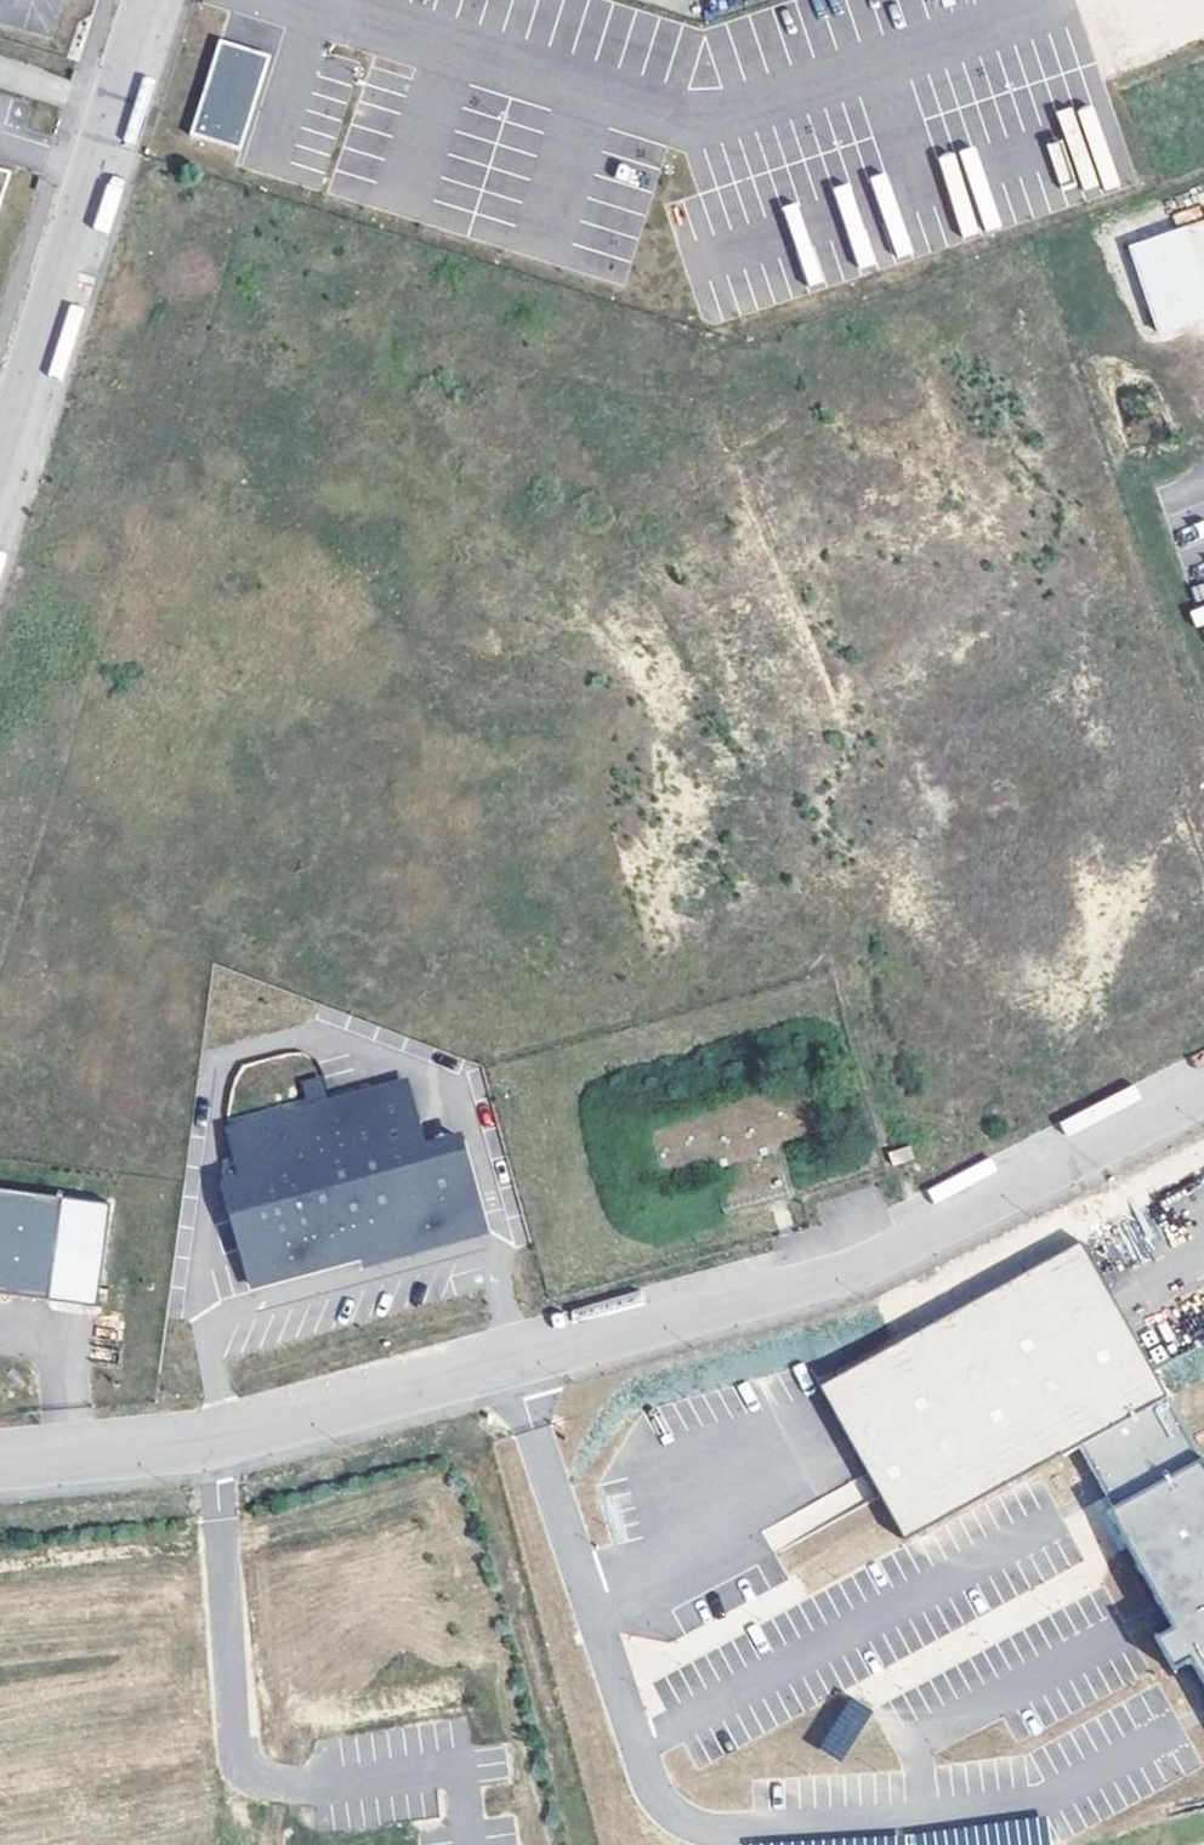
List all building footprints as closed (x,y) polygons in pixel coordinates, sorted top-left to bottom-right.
[(220,42),(190,137),(240,153),(270,57),(220,42)] [(12,173),(0,169),(0,209),(12,173)] [(1150,309),(1203,291),(1203,279),(1186,228),(1129,248),(1150,309)] [(1150,309),(1158,334),(1203,319),(1203,291),(1150,309)] [(231,1182),(260,1284),(470,1226),(487,1221),(463,1136),(422,1148),(404,1083),(236,1129),(249,1177),(231,1182)] [(718,1101),(722,1148),(814,1141),(810,1093),(718,1101)] [(912,1147),(889,1153),(894,1168),(916,1161),(912,1147)] [(0,1191),(0,1297),(53,1304),(66,1199),(0,1191)] [(1078,1245),(821,1387),(907,1542),(1165,1399),(1078,1245)] [(1165,1399),(1080,1448),(1175,1626),(1155,1637),(1172,1668),(1192,1657),(1203,1680),(1203,1468),(1165,1399)] [(811,1539),(785,1549),(802,1588),(878,1557),(868,1533),(818,1554),(811,1539)] [(716,1590),(725,1609),(742,1601),(732,1582),(716,1590)] [(818,1746),(840,1761),(872,1711),(850,1697),(818,1746)] [(748,1841),(748,1844),(1046,1844),(1045,1823),(748,1841)]
